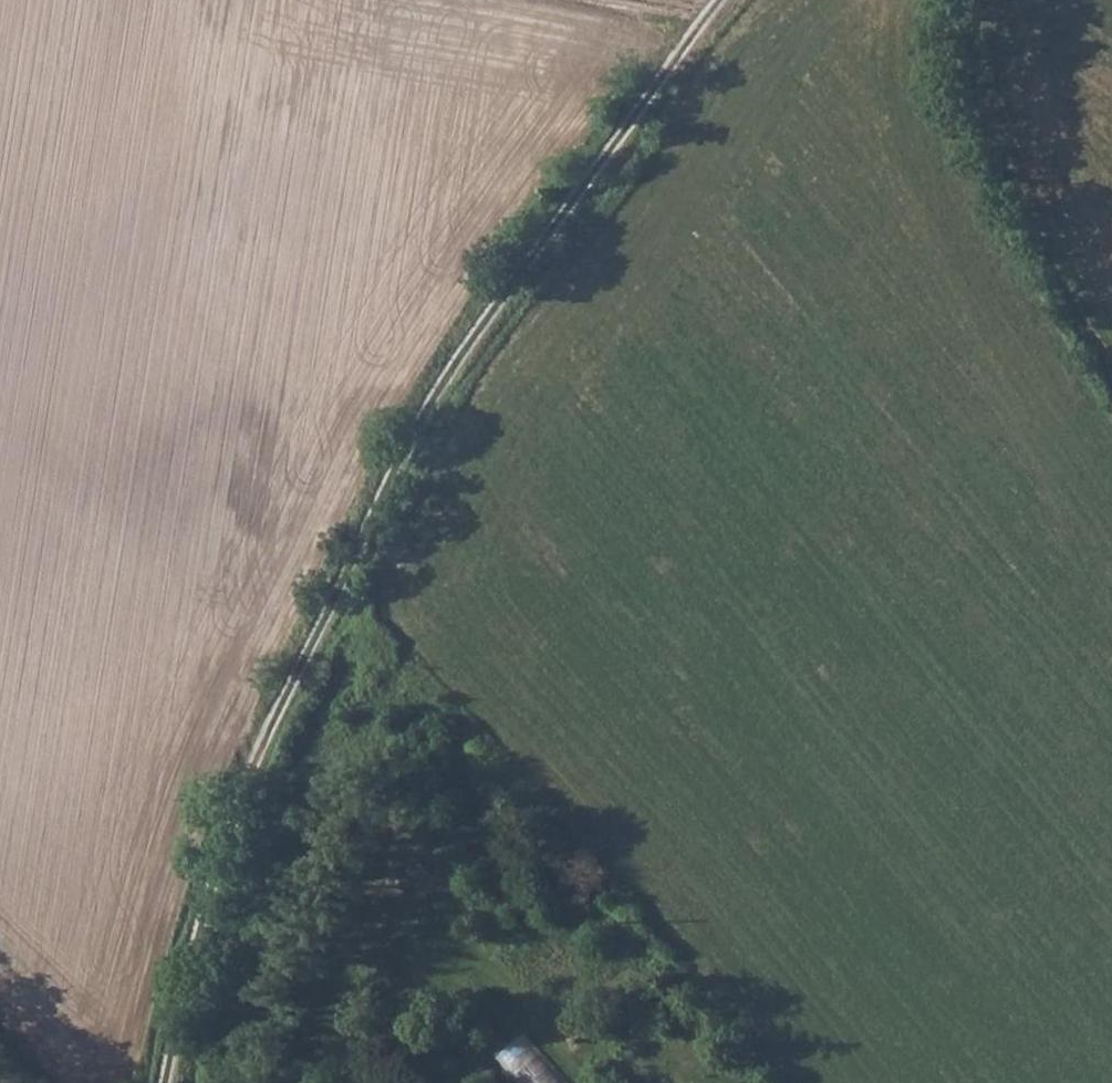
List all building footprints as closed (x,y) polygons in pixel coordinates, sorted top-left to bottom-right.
[(521,1082),(569,1082),(526,1031),(497,1055),(521,1082)]
